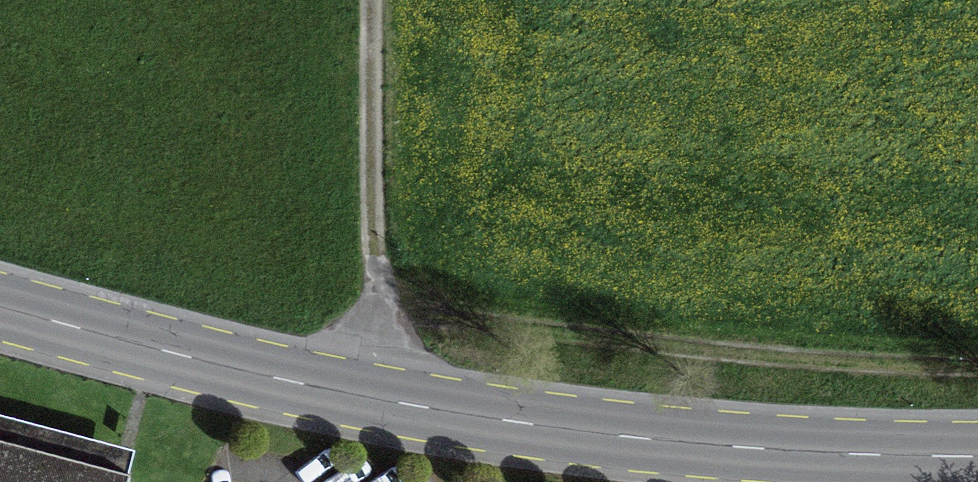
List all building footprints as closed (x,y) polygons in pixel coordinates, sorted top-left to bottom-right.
[(0,445),(0,481),(124,481),(125,478),(0,445)]
